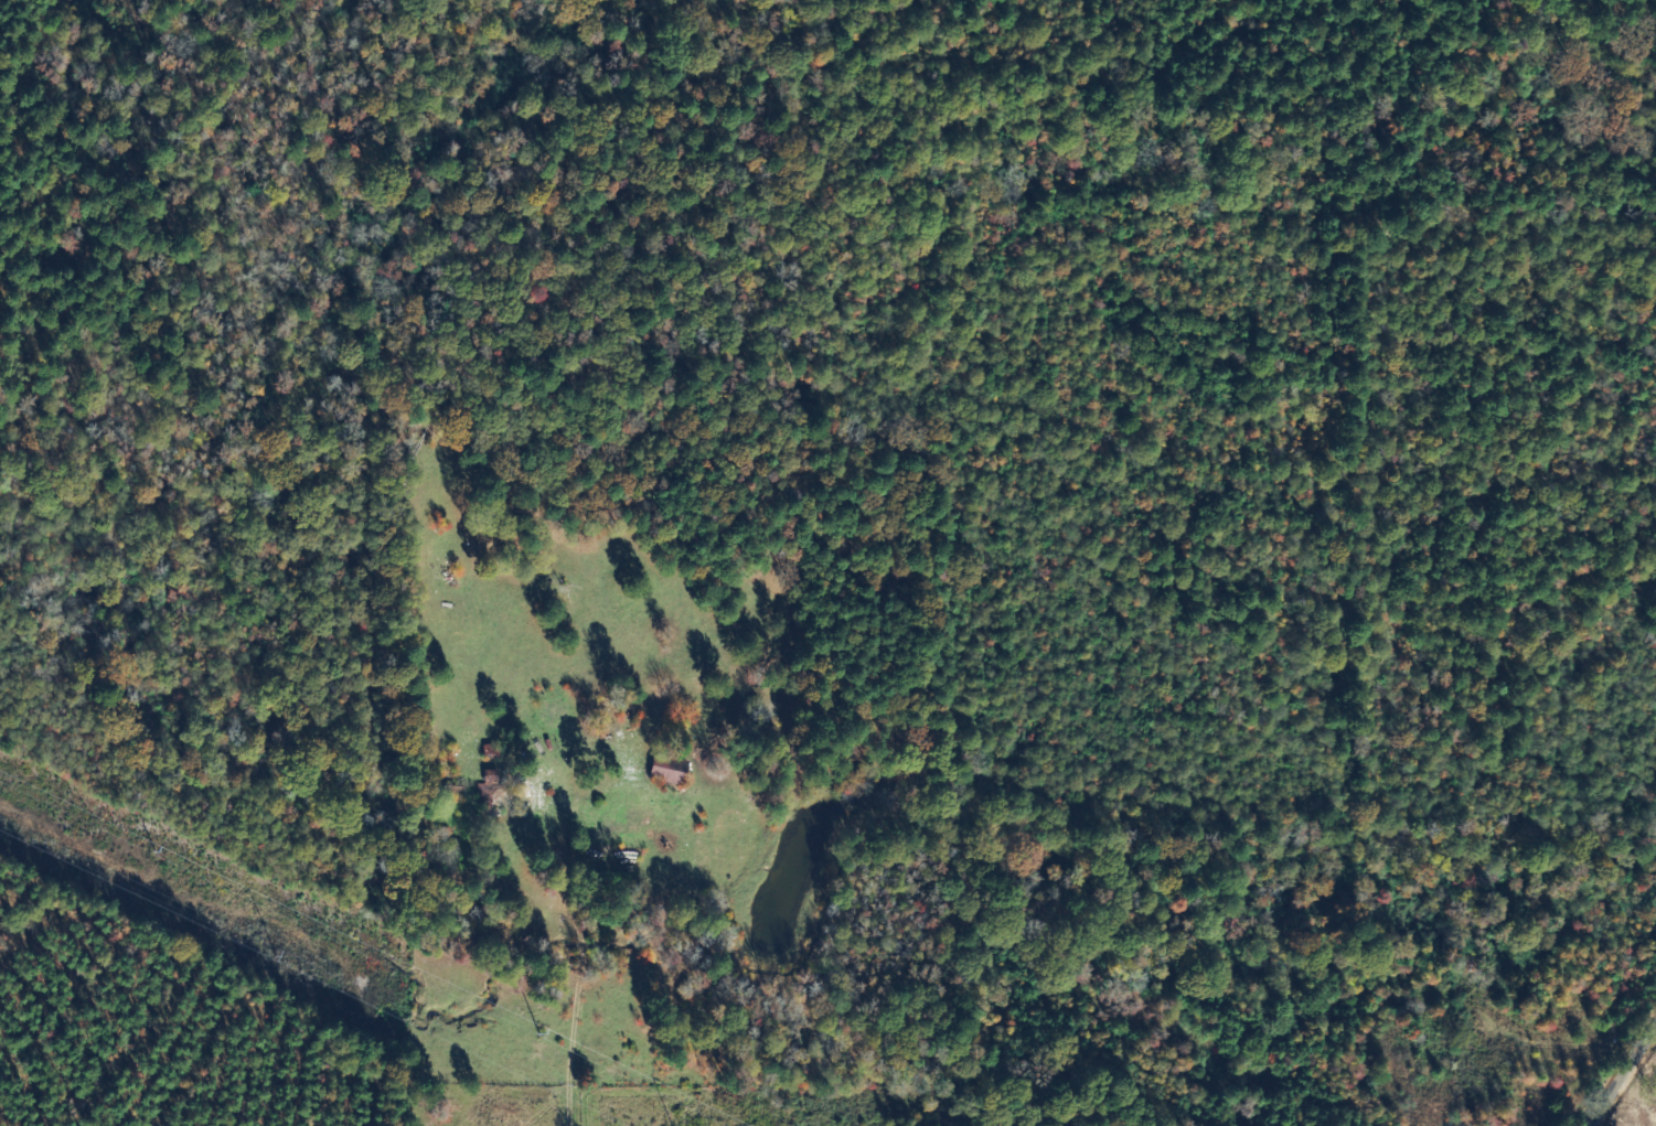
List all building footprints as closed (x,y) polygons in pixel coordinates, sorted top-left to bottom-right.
[(652,781),(687,785),(689,760),(654,756),(652,781)] [(499,785),(499,771),(486,771),(485,785),(478,785),(478,797),(490,798),(490,785),(499,785)]
